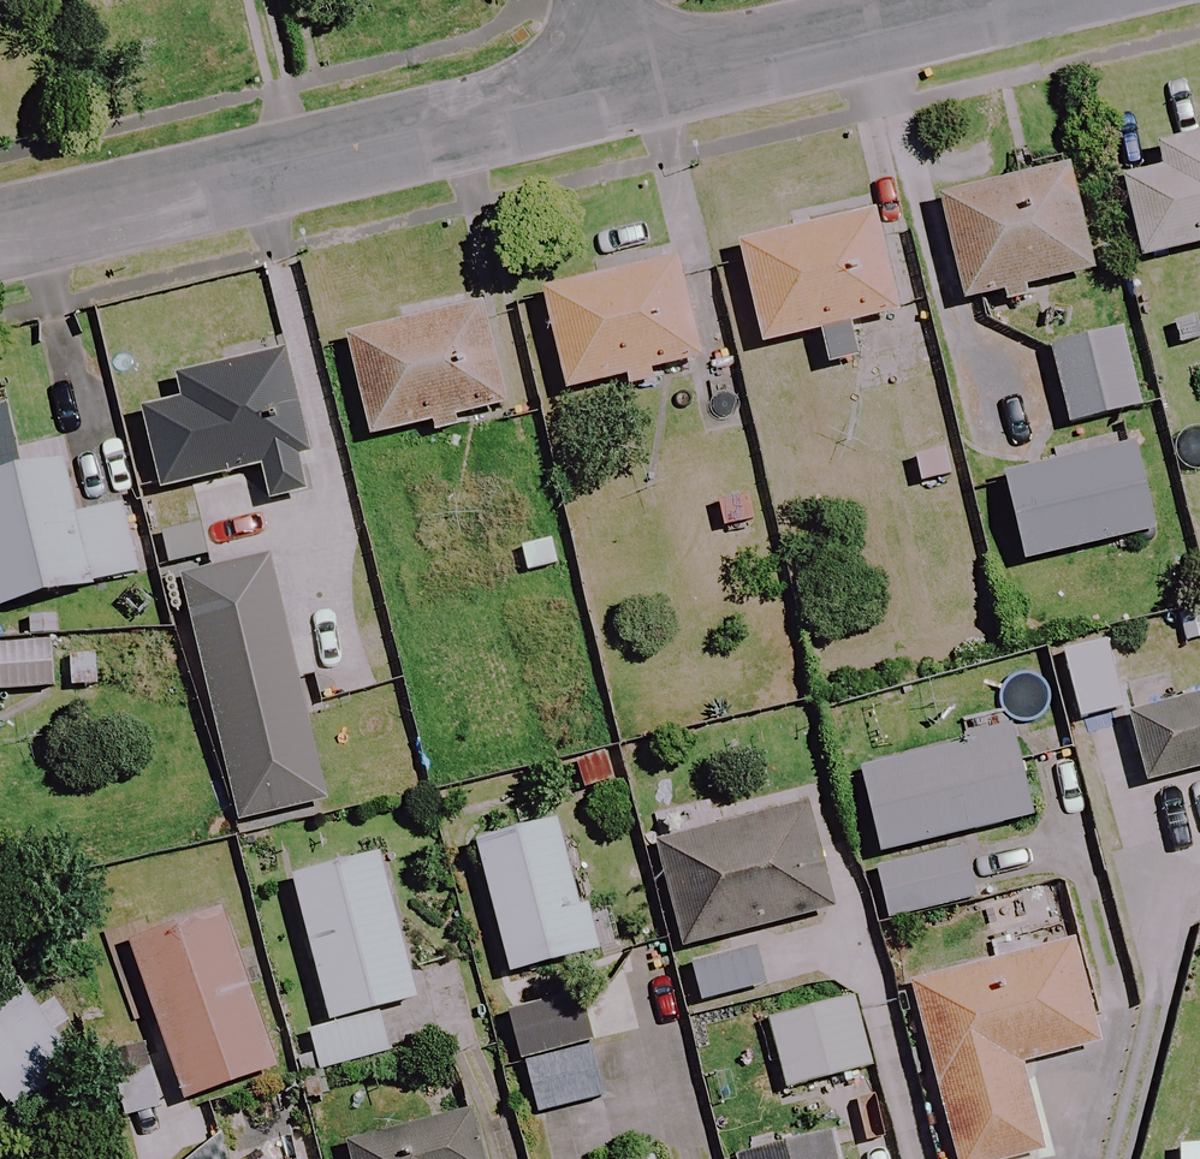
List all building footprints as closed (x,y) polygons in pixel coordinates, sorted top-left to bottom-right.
[(1156,150),(1161,173),(1120,182),(1138,263),(1199,249),(1199,140),(1156,150)] [(1063,172),(936,203),(962,308),(1088,277),(1063,172)] [(849,328),(893,318),(880,258),(871,218),(734,248),(757,350),(814,337),(822,370),(857,362),(849,328)] [(675,265),(541,292),(561,393),(695,366),(675,265)] [(480,310),(343,339),(366,443),(502,414),(480,310)] [(1140,411),(1122,335),(1044,353),(1062,429),(1140,411)] [(311,500),(303,462),(281,358),(174,380),(179,405),(141,413),(157,493),(254,472),(262,510),(311,500)] [(940,445),(899,459),(911,496),(953,482),(940,445)] [(1148,537),(1128,452),(1002,481),(1021,567),(1148,537)] [(118,508),(72,520),(59,467),(0,482),(0,612),(148,574),(139,538),(126,542),(118,508)] [(750,489),(708,499),(718,540),(760,530),(750,489)] [(551,538),(511,550),(520,584),(561,572),(551,538)] [(264,563),(178,583),(234,826),(321,807),(264,563)] [(1119,711),(1103,645),(1060,656),(1075,722),(1119,711)] [(0,648),(0,692),(49,693),(50,649),(0,648)] [(1126,715),(1143,787),(1199,774),(1199,697),(1126,715)] [(957,837),(1027,822),(1007,729),(958,740),(960,749),(856,772),(889,920),(972,902),(957,837)] [(698,1006),(762,988),(758,976),(827,956),(816,918),(828,915),(798,809),(653,850),(698,1006)] [(587,956),(554,825),(473,845),(505,977),(587,956)] [(375,1014),(412,1005),(377,860),(290,881),(325,1029),(307,1034),(316,1074),(386,1058),(375,1014)] [(218,911),(127,942),(181,1103),(272,1073),(218,911)] [(909,987),(952,1158),(1020,1158),(1041,1154),(1018,1067),(1094,1047),(1068,946),(909,987)] [(865,1071),(845,1000),(764,1022),(783,1093),(865,1071)] [(569,1041),(560,1008),(507,1022),(517,1056),(569,1041)] [(600,1100),(586,1050),(520,1067),(534,1118),(600,1100)] [(346,1145),(349,1158),(476,1158),(465,1115),(346,1145)] [(285,1137),(208,1158),(291,1158),(285,1137)] [(833,1141),(761,1158),(837,1158),(833,1141)]
